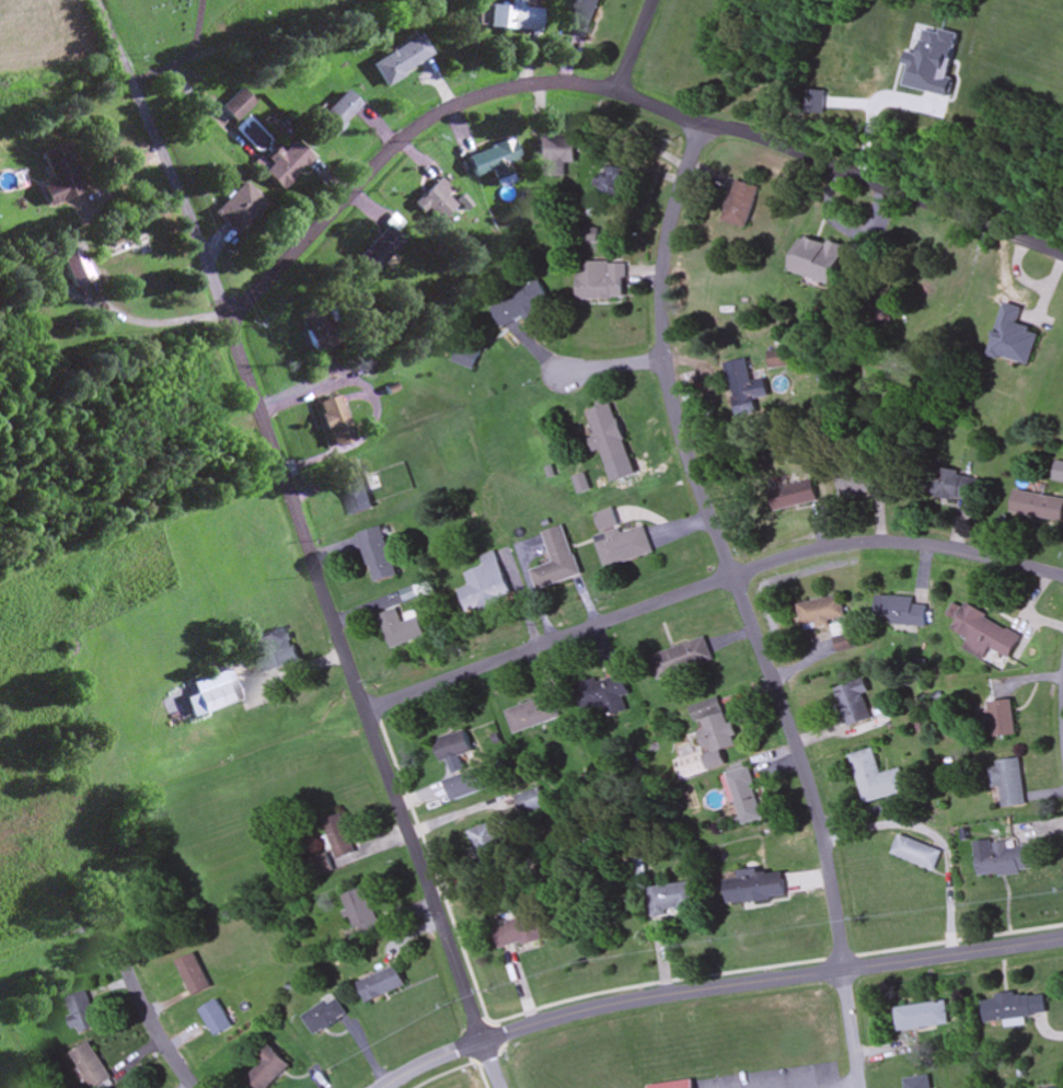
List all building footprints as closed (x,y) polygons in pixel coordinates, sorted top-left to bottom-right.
[(601,0),(574,0),(563,29),(586,38),(601,0)] [(538,8),(485,5),(484,29),(537,32),(538,8)] [(368,64),(381,86),(430,58),(417,36),(368,64)] [(234,123),(253,103),(239,90),(220,110),(234,123)] [(327,138),(359,106),(343,90),(311,122),(327,138)] [(576,138),(533,138),(533,162),(547,162),(547,176),(566,176),(566,162),(576,162),(576,138)] [(463,155),(471,177),(487,171),(493,187),(510,181),(504,163),(515,159),(508,139),(463,155)] [(309,159),(292,140),(278,153),(274,148),(262,159),(267,165),(260,171),(276,189),(309,159)] [(63,144),(40,153),(51,183),(39,187),(45,205),(80,193),(63,144)] [(626,196),(634,171),(603,162),(595,187),(626,196)] [(758,186),(732,180),(723,221),(748,227),(758,186)] [(437,181),(411,199),(431,226),(456,208),(437,181)] [(232,236),(263,205),(240,182),(209,213),(232,236)] [(398,224),(391,216),(353,256),(370,272),(400,241),(391,232),(398,224)] [(788,271),(832,285),(844,247),(801,233),(788,271)] [(625,261),(577,261),(577,299),(625,299),(625,261)] [(502,329),(551,303),(538,279),(489,304),(502,329)] [(1022,307),(1003,302),(987,354),(1028,366),(1038,331),(1016,324),(1022,307)] [(333,344),(320,304),(294,312),(307,352),(333,344)] [(453,362),(471,369),(480,348),(461,340),(453,362)] [(348,357),(357,374),(375,365),(367,348),(348,357)] [(724,363),(733,417),(756,413),(753,399),(766,397),(763,379),(749,382),(745,359),(724,363)] [(313,402),(327,449),(349,442),(335,396),(313,402)] [(628,458),(612,403),(587,411),(603,466),(628,458)] [(1054,462),(1051,479),(1062,482),(1062,463),(1054,462)] [(875,495),(875,466),(837,466),(837,495),(875,495)] [(375,508),(360,467),(338,475),(353,516),(375,508)] [(974,502),(978,475),(931,468),(926,495),(974,502)] [(771,510),(815,501),(811,480),(767,489),(771,510)] [(1062,500),(1062,499),(1013,490),(1009,513),(1059,522),(1062,500)] [(603,567),(651,554),(643,526),(619,533),(612,509),(594,514),(601,535),(595,537),(603,567)] [(553,563),(531,570),(537,590),(580,576),(564,524),(542,531),(553,563)] [(383,526),(359,532),(373,582),(397,575),(383,526)] [(464,573),(469,585),(458,589),(467,613),(512,596),(495,551),(480,556),(483,566),(464,573)] [(878,622),(924,626),(926,599),(880,595),(878,622)] [(796,603),(799,625),(842,618),(839,596),(796,603)] [(1020,634),(964,605),(951,629),(967,638),(962,649),(981,659),(987,647),(1008,658),(1020,634)] [(423,639),(417,614),(402,618),(400,608),(379,613),(388,648),(423,639)] [(836,651),(848,647),(841,622),(828,626),(836,651)] [(262,672),(298,661),(288,626),(251,637),(262,672)] [(711,661),(703,637),(647,655),(655,679),(711,661)] [(238,702),(229,670),(192,681),(201,713),(238,702)] [(626,694),(620,672),(573,686),(581,711),(604,704),(607,715),(623,710),(619,696),(626,694)] [(846,728),(870,719),(861,694),(867,692),(862,677),(832,688),(846,728)] [(684,778),(725,765),(720,750),(737,744),(725,710),(720,711),(715,696),(687,706),(692,721),(700,719),(703,728),(698,730),(705,750),(677,759),(684,778)] [(1015,735),(1011,699),(987,702),(991,738),(1015,735)] [(440,762),(472,751),(464,730),(432,741),(440,762)] [(897,769),(877,774),(871,749),(849,754),(861,802),(903,792),(897,769)] [(1020,759),(991,761),(993,788),(999,788),(1001,806),(1024,804),(1020,759)] [(762,819),(747,765),(726,771),(741,825),(762,819)] [(487,790),(481,769),(447,780),(453,800),(487,790)] [(545,806),(538,787),(514,796),(521,816),(545,806)] [(353,853),(340,814),(321,820),(334,859),(353,853)] [(504,858),(490,823),(466,832),(481,867),(504,858)] [(932,870),(938,851),(896,836),(889,855),(932,870)] [(978,876),(1038,871),(1035,846),(1007,848),(1006,842),(993,843),(993,851),(976,853),(978,876)] [(726,878),(729,904),(785,897),(782,872),(726,878)] [(697,909),(696,883),(650,885),(651,911),(697,909)] [(356,934),(378,924),(362,887),(340,897),(356,934)] [(557,934),(550,909),(493,925),(500,949),(557,934)] [(172,961),(188,996),(207,987),(191,952),(172,961)] [(357,984),(367,1004),(406,984),(396,964),(357,984)] [(99,1025),(86,990),(62,999),(76,1034),(99,1025)] [(983,997),(985,1023),(1007,1021),(1007,1026),(1027,1025),(1026,1015),(1048,1014),(1047,993),(983,997)] [(300,1014),(312,1035),(345,1016),(334,995),(300,1014)] [(211,1037),(228,1027),(213,1000),(196,1010),(211,1037)] [(949,1026),(946,1001),(894,1007),(897,1032),(949,1026)] [(110,1079),(88,1042),(69,1053),(90,1087),(94,1087),(110,1079)] [(269,1049),(240,1078),(251,1087),(265,1087),(287,1066),(269,1049)] [(930,1076),(905,1079),(907,1087),(931,1087),(930,1076)] [(648,1087),(695,1087),(693,1078),(647,1085),(648,1087)]
